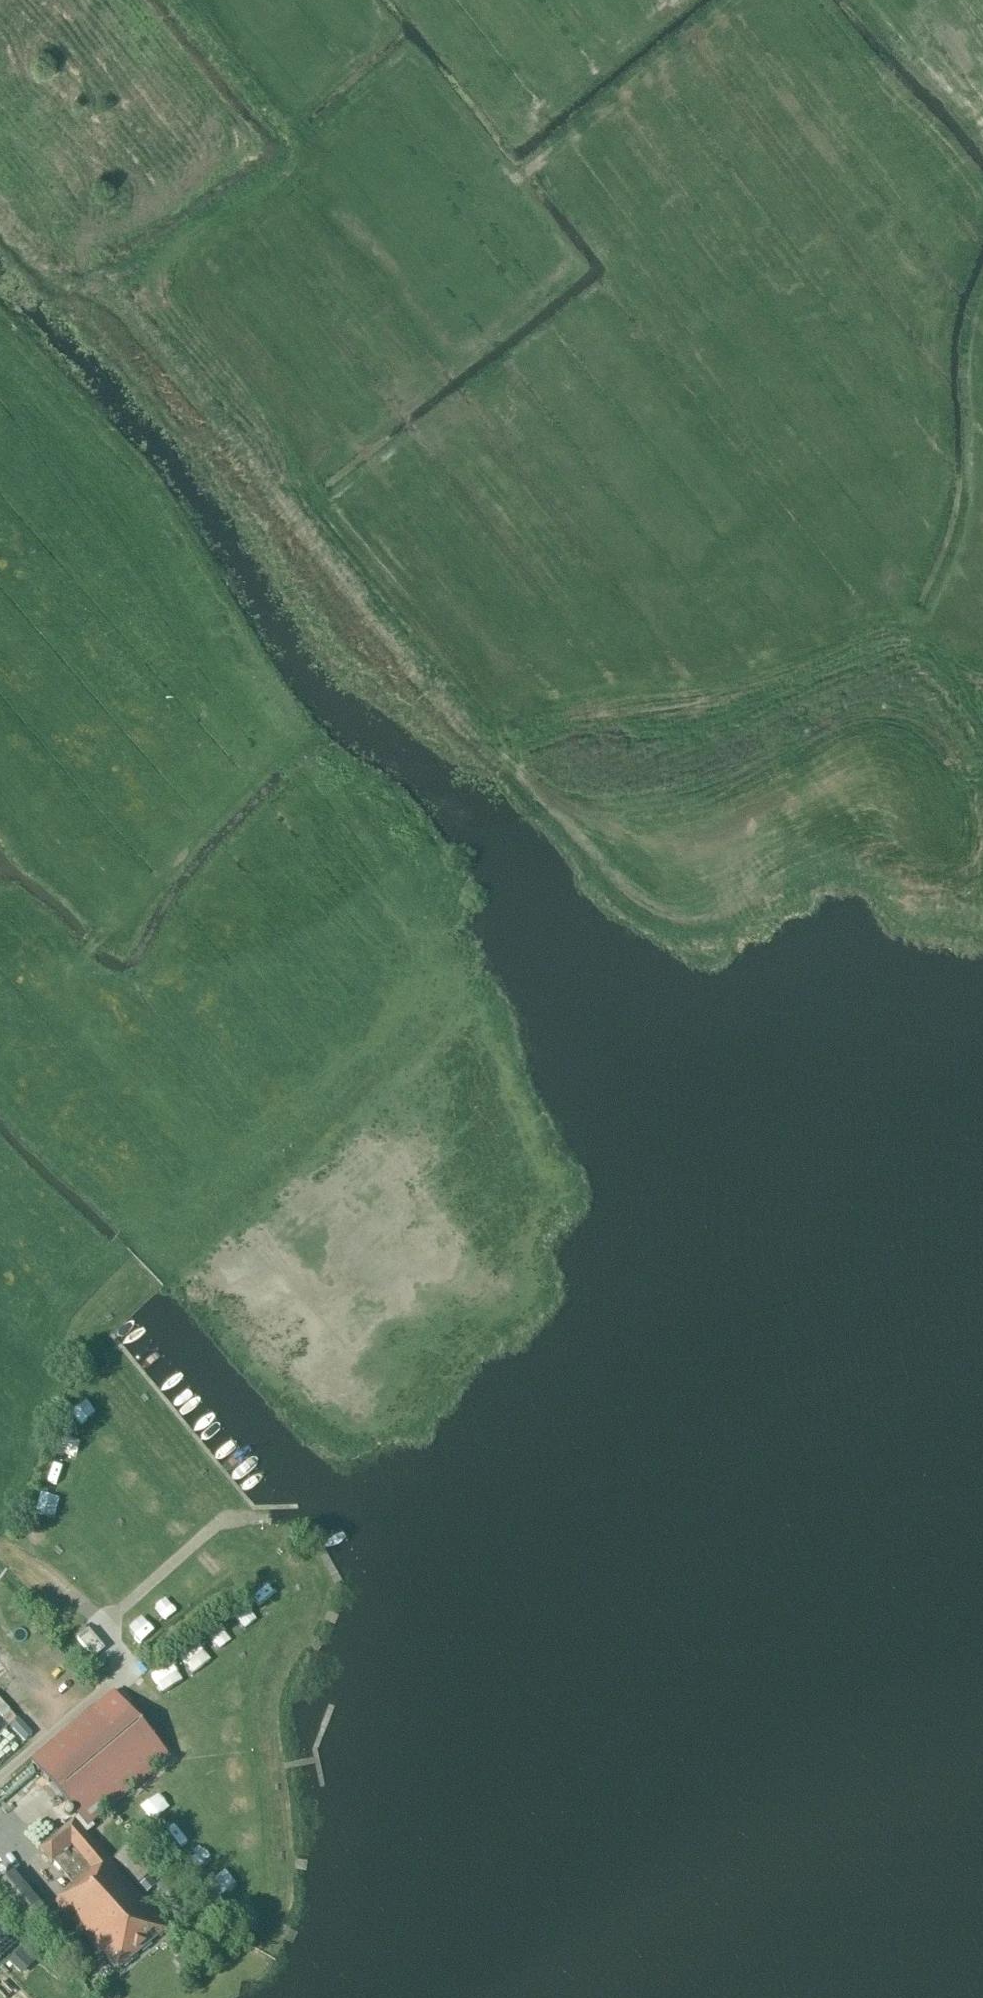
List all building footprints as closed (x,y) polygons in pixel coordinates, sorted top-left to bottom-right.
[(273,1575),(255,1590),(271,1609),(289,1594),(273,1575)] [(91,1624),(78,1635),(95,1656),(108,1644),(91,1624)] [(15,1657),(0,1640),(0,1670),(15,1657)] [(166,1686),(178,1678),(168,1663),(156,1671),(166,1686)] [(0,1694),(0,1760),(34,1731),(2,1692),(0,1694)] [(166,1929),(86,1835),(94,1828),(91,1824),(168,1758),(113,1693),(31,1763),(77,1817),(39,1850),(51,1864),(52,1862),(72,1885),(68,1889),(69,1891),(55,1903),(99,1955),(102,1952),(117,1970),(166,1929)] [(135,1886),(164,1862),(141,1834),(112,1858),(135,1886)] [(225,1892),(237,1880),(226,1869),(214,1881),(225,1892)] [(44,1913),(13,1876),(0,1887),(0,1910),(20,1933),(44,1913)] [(144,1895),(156,1885),(150,1878),(138,1887),(144,1895)] [(178,1917),(190,1908),(168,1879),(156,1888),(178,1917)]
